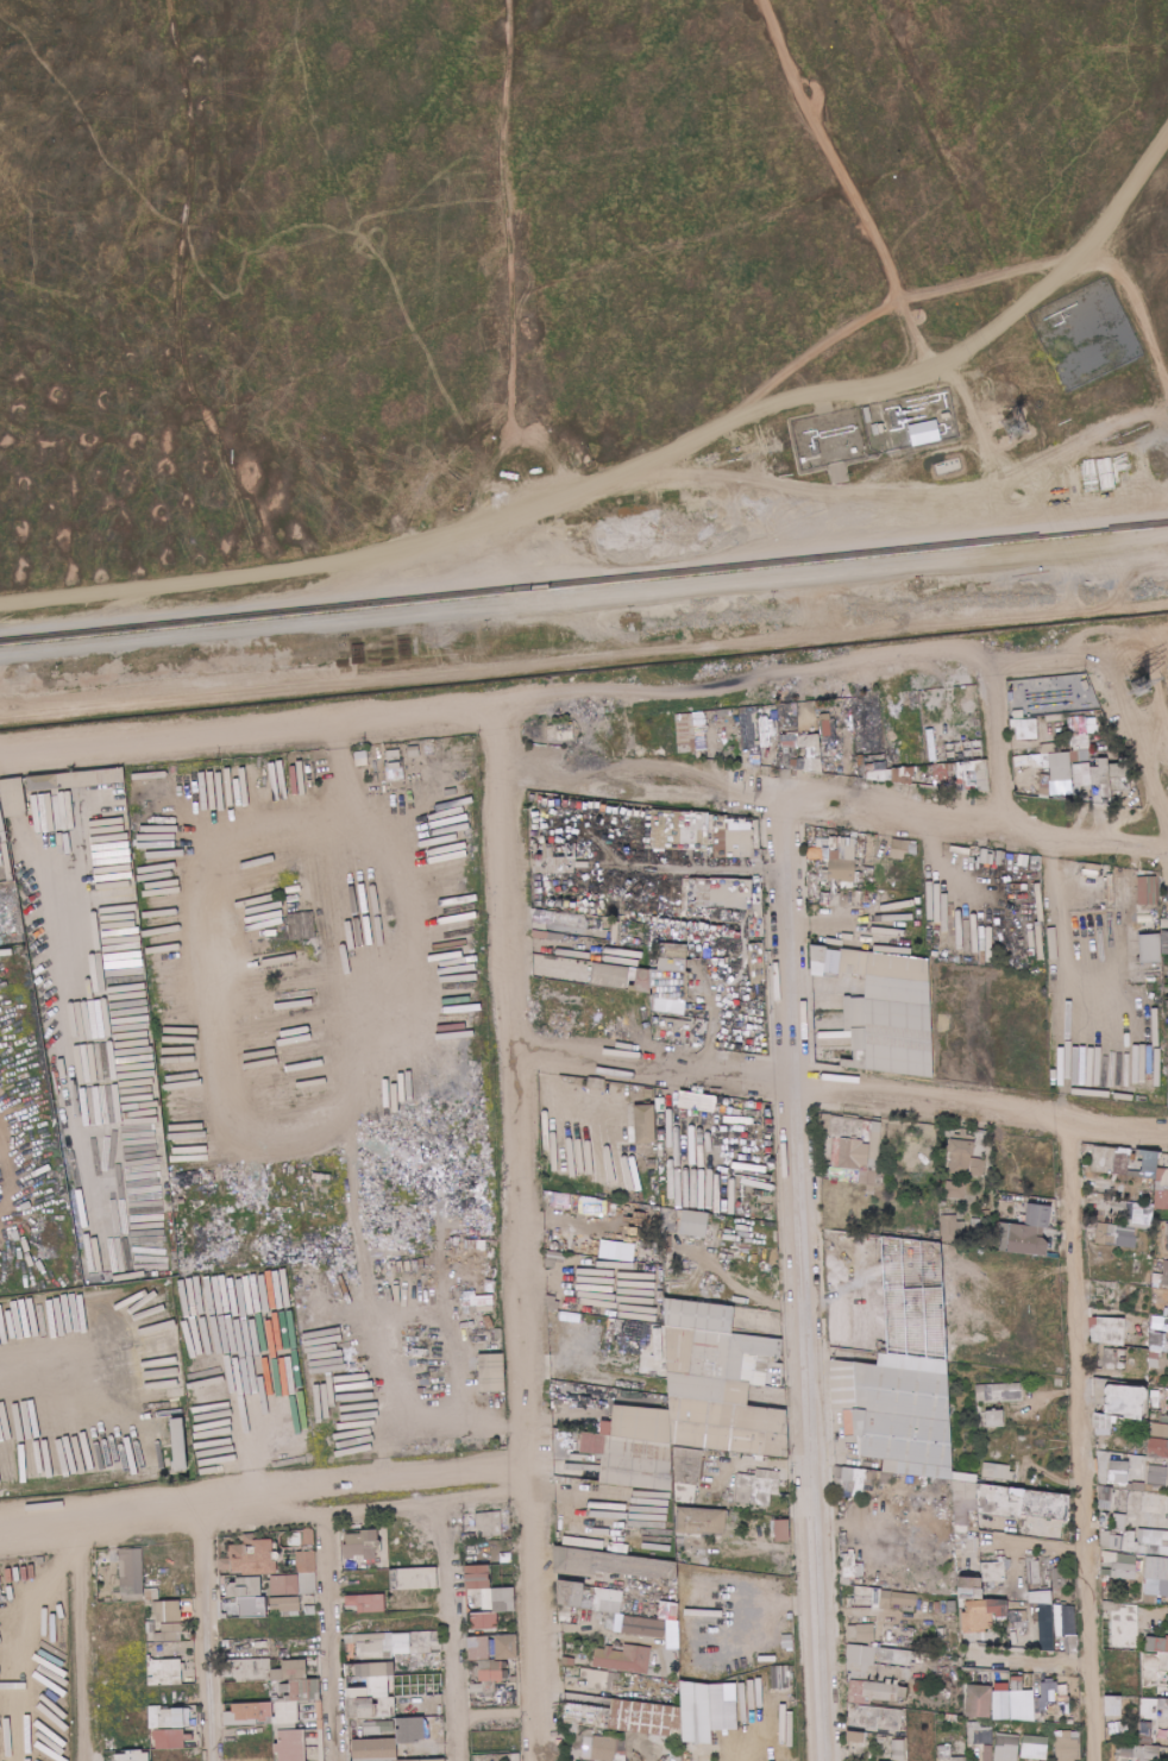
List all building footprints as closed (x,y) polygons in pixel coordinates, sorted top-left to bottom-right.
[(1106,275),(1145,352),(1065,391),(1028,313),(1106,275)] [(1091,687),(1085,690),(1081,681),(1087,679),(1091,687)] [(911,691),(918,690),(924,742),(918,742),(918,738),(912,738),(911,724),(902,725),(900,703),(912,702),(911,691)] [(880,702),(881,713),(879,713),(880,727),(875,728),(877,736),(883,736),(883,749),(862,751),(861,738),(866,738),(865,734),(862,735),(862,725),(875,724),(874,712),(861,715),(859,702),(873,700),(873,702),(880,702)] [(789,703),(798,702),(798,715),(793,715),(793,712),(790,712),(789,703)] [(740,707),(758,705),(759,723),(756,724),(756,722),(753,722),(755,743),(760,742),(760,749),(752,750),(752,749),(743,750),(740,707)] [(717,710),(728,709),(729,716),(723,717),(718,718),(717,710)] [(1024,717),(1013,718),(1012,710),(1023,709),(1024,717)] [(676,713),(693,711),(695,730),(696,750),(691,751),(678,753),(676,713)] [(693,711),(703,711),(705,729),(695,730),(693,711)] [(778,711),(779,722),(780,732),(761,734),(760,719),(772,719),(771,712),(778,711)] [(1094,711),(1095,722),(1089,722),(1089,724),(1088,724),(1088,732),(1069,734),(1068,717),(1076,716),(1086,716),(1086,717),(1088,717),(1088,711),(1094,711)] [(862,725),(861,725),(861,715),(874,712),(875,724),(862,725)] [(1066,713),(1067,719),(1047,722),(1047,716),(1066,713)] [(651,716),(663,715),(664,728),(652,729),(651,716)] [(822,736),(820,719),(830,718),(830,724),(833,724),(833,729),(831,729),(831,735),(822,736)] [(1011,727),(1010,721),(1010,719),(1037,718),(1037,738),(1018,740),(1017,727),(1012,727),(1011,727)] [(798,721),(798,732),(780,734),(780,732),(779,722),(784,721),(795,719),(795,722),(798,721)] [(573,722),(573,738),(558,740),(558,738),(557,724),(573,722)] [(558,738),(548,740),(548,725),(557,724),(558,738)] [(705,729),(707,749),(701,749),(696,750),(695,730),(705,729)] [(1089,732),(1091,748),(1091,749),(1089,749),(1074,750),(1074,746),(1070,747),(1069,734),(1088,732),(1089,732)] [(796,746),(796,747),(781,747),(781,735),(796,734),(796,737),(796,746)] [(820,734),(821,746),(810,747),(805,747),(798,747),(798,746),(798,737),(798,735),(820,734)] [(1061,751),(1041,754),(1040,744),(1060,742),(1061,751)] [(1069,751),(1065,751),(1063,751),(1062,751),(1061,744),(1069,743),(1069,751)] [(409,757),(408,747),(419,746),(420,756),(409,757)] [(821,746),(821,750),(822,759),(805,756),(805,747),(810,747),(821,746)] [(368,757),(365,757),(366,765),(358,766),(358,759),(356,759),(354,753),(357,753),(357,750),(364,749),(364,751),(368,751),(368,757)] [(401,761),(388,762),(387,750),(400,749),(401,761)] [(743,750),(752,749),(752,750),(752,765),(743,763),(743,750)] [(1089,749),(1089,750),(1089,753),(1089,757),(1091,761),(1072,762),(1070,751),(1074,750),(1089,749)] [(779,751),(779,768),(766,766),(766,763),(767,750),(779,751)] [(1089,753),(1092,751),(1106,750),(1106,757),(1099,759),(1099,757),(1097,757),(1095,757),(1089,757),(1089,753)] [(1063,751),(1063,759),(1054,760),(1054,766),(1041,767),(1041,763),(1016,766),(1015,756),(1041,754),(1061,751),(1062,751),(1063,751)] [(1070,751),(1072,762),(1072,763),(1074,787),(1074,790),(1074,791),(1069,791),(1066,792),(1065,772),(1066,772),(1065,751),(1069,751),(1070,751)] [(805,756),(822,759),(823,773),(803,771),(804,759),(804,756),(805,756)] [(1095,757),(1097,757),(1099,757),(1099,759),(1099,766),(1091,767),(1089,767),(1089,763),(1095,763),(1095,757)] [(1106,757),(1109,757),(1109,763),(1110,776),(1112,792),(1112,795),(1101,797),(1100,785),(1092,785),(1091,767),(1099,766),(1099,759),(1106,757)] [(985,759),(987,791),(957,787),(956,762),(985,759)] [(401,761),(403,761),(403,767),(401,767),(401,768),(389,769),(388,762),(401,761)] [(1089,763),(1089,767),(1091,767),(1092,785),(1092,786),(1081,786),(1074,787),(1072,763),(1089,762),(1089,763)] [(1126,762),(1130,773),(1131,776),(1124,776),(1119,778),(1119,776),(1110,776),(1109,763),(1126,762)] [(906,767),(908,775),(902,776),(902,781),(868,778),(867,772),(906,767)] [(116,769),(26,775),(27,790),(117,784),(116,769)] [(1038,794),(1041,773),(1051,774),(1050,795),(1038,794)] [(1110,776),(1119,776),(1119,778),(1124,776),(1131,776),(1131,781),(1131,792),(1125,793),(1125,792),(1112,792),(1110,776)] [(25,814),(23,777),(0,779),(0,781),(3,816),(25,814)] [(1092,785),(1100,785),(1101,797),(1112,795),(1112,804),(1112,805),(1111,805),(1094,803),(1094,801),(1093,798),(1092,786),(1092,785)] [(1074,787),(1081,786),(1084,797),(1074,798),(1074,791),(1074,790),(1074,787)] [(1112,805),(1112,804),(1112,795),(1122,795),(1122,806),(1112,805)] [(726,853),(753,853),(754,822),(727,822),(726,853)] [(806,828),(809,828),(809,826),(812,826),(814,828),(825,828),(825,832),(827,832),(827,830),(836,830),(835,842),(827,841),(827,843),(825,843),(825,844),(817,844),(817,845),(806,845),(806,828)] [(916,844),(910,844),(909,854),(905,853),(904,859),(890,857),(892,838),(916,841),(916,844)] [(827,843),(835,843),(835,844),(836,844),(835,857),(834,857),(829,857),(829,861),(828,879),(825,879),(825,867),(822,867),(812,867),(812,859),(825,859),(825,844),(825,843),(827,843)] [(834,857),(835,857),(836,844),(848,845),(848,850),(854,850),(853,854),(856,854),(856,855),(860,855),(859,861),(856,861),(856,859),(855,859),(848,859),(848,860),(834,859),(834,857)] [(916,844),(918,844),(917,854),(909,854),(910,844),(916,844)] [(834,857),(834,859),(848,860),(848,859),(855,859),(856,859),(856,861),(855,882),(837,881),(829,881),(828,881),(828,879),(829,861),(829,857),(834,857)] [(825,879),(825,881),(818,881),(817,881),(817,882),(814,882),(814,881),(811,881),(812,867),(822,867),(825,867),(825,879)] [(1128,868),(1126,881),(1120,881),(1120,886),(1114,886),(1114,867),(1128,868)] [(1157,876),(1157,887),(1157,904),(1138,905),(1138,876),(1145,876),(1149,876),(1157,876)] [(837,893),(841,893),(840,906),(828,905),(829,892),(831,892),(837,893)] [(913,899),(916,899),(916,925),(917,930),(923,929),(923,931),(913,932),(913,899)] [(290,941),(287,913),(313,911),(316,938),(290,941)] [(1116,911),(1118,927),(1112,929),(1110,911),(1116,911)] [(947,939),(937,939),(936,914),(947,916),(947,939)] [(1150,962),(1141,963),(1138,935),(1161,933),(1162,962),(1150,962)] [(991,955),(947,949),(948,941),(992,946),(991,955)] [(660,970),(686,971),(686,944),(660,943),(660,970)] [(811,944),(828,946),(827,949),(824,974),(824,975),(812,974),(811,944)] [(840,950),(841,948),(869,951),(867,975),(840,971),(841,951),(840,950)] [(827,949),(840,950),(841,951),(840,971),(840,974),(835,973),(835,975),(824,974),(827,949)] [(867,975),(869,951),(929,960),(930,1005),(865,999),(865,998),(867,975)] [(594,962),(629,967),(626,989),(590,985),(594,962)] [(638,968),(649,969),(651,987),(651,993),(628,989),(629,985),(635,986),(638,968)] [(649,969),(676,970),(673,999),(654,998),(653,998),(654,988),(651,987),(649,969)] [(1048,989),(1047,973),(1054,971),(1055,989),(1048,989)] [(865,999),(866,1027),(852,1027),(852,1030),(844,1031),(843,995),(852,995),(852,998),(865,998),(865,999)] [(930,1005),(931,1010),(934,1077),(867,1070),(866,1050),(866,1033),(866,1027),(865,999),(930,1005)] [(683,1038),(659,1034),(661,1017),(692,1021),(690,1032),(684,1031),(683,1038)] [(852,1030),(852,1027),(866,1027),(866,1033),(866,1050),(853,1050),(852,1050),(852,1030)] [(866,1050),(867,1070),(841,1065),(840,1058),(853,1059),(853,1050),(866,1050)] [(1057,1061),(1059,1076),(1051,1076),(1050,1061),(1057,1061)] [(589,1078),(605,1080),(604,1088),(588,1086),(589,1078)] [(653,1098),(643,1096),(645,1088),(653,1089),(653,1098)] [(665,1140),(663,1097),(655,1098),(656,1141),(665,1140)] [(655,1103),(658,1143),(636,1143),(634,1105),(655,1103)] [(823,1113),(831,1114),(831,1115),(830,1115),(829,1136),(823,1134),(823,1113)] [(843,1117),(858,1119),(864,1119),(861,1139),(841,1137),(841,1138),(834,1137),(829,1136),(830,1115),(831,1115),(843,1117)] [(872,1121),(868,1166),(868,1170),(868,1171),(860,1170),(861,1169),(862,1140),(861,1139),(864,1119),(872,1121)] [(872,1121),(881,1121),(878,1170),(872,1170),(872,1168),(868,1166),(872,1121)] [(947,1126),(967,1128),(966,1134),(974,1136),(973,1141),(950,1139),(950,1137),(946,1136),(947,1126)] [(834,1137),(841,1138),(839,1168),(831,1166),(831,1162),(834,1137)] [(841,1138),(841,1137),(861,1139),(862,1140),(861,1169),(839,1168),(841,1138)] [(973,1141),(975,1141),(974,1153),(974,1155),(972,1153),(953,1152),(952,1152),(949,1151),(950,1139),(973,1141)] [(1086,1144),(1094,1145),(1093,1153),(1086,1152),(1086,1144)] [(1094,1145),(1116,1147),(1116,1151),(1112,1174),(1091,1171),(1093,1153),(1094,1145)] [(1137,1150),(1158,1152),(1158,1157),(1157,1162),(1157,1166),(1156,1178),(1156,1180),(1141,1177),(1142,1171),(1142,1169),(1143,1161),(1143,1156),(1138,1156),(1136,1156),(1136,1155),(1137,1150)] [(1116,1151),(1118,1152),(1130,1153),(1130,1155),(1129,1159),(1128,1170),(1126,1175),(1112,1174),(1116,1151)] [(952,1152),(953,1152),(972,1153),(972,1155),(971,1158),(973,1159),(974,1159),(981,1159),(985,1161),(984,1177),(949,1172),(952,1152)] [(1162,1152),(1167,1153),(1167,1168),(1162,1168),(1157,1166),(1157,1162),(1158,1157),(1161,1158),(1162,1152)] [(1136,1155),(1136,1156),(1138,1156),(1138,1161),(1143,1161),(1142,1169),(1137,1168),(1137,1171),(1128,1170),(1129,1159),(1132,1159),(1134,1157),(1135,1157),(1136,1155)] [(648,1169),(648,1159),(655,1158),(657,1168),(648,1169)] [(1162,1168),(1167,1168),(1167,1188),(1164,1188),(1163,1190),(1155,1190),(1156,1180),(1156,1178),(1157,1166),(1162,1168)] [(872,1170),(878,1170),(885,1170),(888,1171),(887,1177),(883,1177),(883,1183),(883,1187),(875,1185),(877,1184),(867,1184),(859,1183),(860,1170),(868,1171),(868,1170),(872,1170)] [(331,1181),(313,1178),(313,1172),(332,1175),(331,1181)] [(967,1183),(966,1199),(946,1197),(947,1181),(967,1183)] [(875,1185),(875,1194),(866,1194),(867,1184),(877,1184),(875,1185)] [(1164,1188),(1167,1188),(1167,1208),(1154,1208),(1154,1205),(1155,1190),(1163,1190),(1164,1188)] [(554,1191),(552,1201),(544,1201),(544,1190),(554,1191)] [(571,1194),(569,1208),(552,1206),(552,1201),(554,1191),(571,1194)] [(596,1197),(596,1199),(594,1212),(569,1208),(571,1194),(596,1197)] [(594,1212),(596,1199),(611,1201),(610,1214),(594,1212)] [(1154,1205),(1154,1208),(1154,1215),(1154,1229),(1125,1226),(1126,1214),(1110,1212),(1112,1199),(1154,1205)] [(1025,1214),(1028,1203),(1051,1207),(1050,1221),(1049,1228),(1044,1227),(1038,1227),(1024,1225),(1025,1214)] [(953,1214),(941,1215),(940,1215),(940,1206),(953,1207),(953,1214)] [(678,1209),(674,1227),(661,1226),(660,1207),(678,1209)] [(710,1213),(707,1238),(680,1234),(683,1209),(710,1213)] [(953,1214),(957,1214),(957,1221),(965,1220),(966,1234),(957,1234),(957,1240),(942,1241),(941,1215),(953,1214)] [(999,1222),(999,1228),(1000,1238),(992,1238),(991,1224),(999,1222)] [(999,1222),(1011,1224),(1010,1231),(1009,1229),(1009,1233),(1010,1233),(1009,1243),(1007,1243),(1006,1251),(1000,1251),(1000,1238),(999,1228),(999,1222)] [(1011,1224),(1013,1224),(1019,1225),(1024,1225),(1038,1227),(1037,1235),(1042,1237),(1043,1238),(1048,1243),(1047,1256),(1007,1251),(1009,1243),(1010,1233),(1010,1231),(1011,1224)] [(1136,1248),(1138,1228),(1098,1224),(1096,1244),(1136,1248)] [(1162,1264),(1167,1265),(1167,1286),(1160,1285),(1160,1283),(1161,1279),(1162,1264)] [(643,1283),(642,1266),(654,1266),(654,1277),(653,1277),(653,1283),(643,1283)] [(476,1312),(494,1312),(494,1296),(463,1297),(464,1307),(475,1306),(476,1312)] [(735,1307),(733,1333),(696,1329),(666,1326),(665,1297),(735,1307)] [(1153,1316),(1152,1330),(1167,1332),(1167,1317),(1153,1316)] [(1124,1346),(1099,1342),(1100,1317),(1125,1319),(1124,1346)] [(666,1326),(696,1329),(690,1373),(667,1371),(666,1326)] [(503,1339),(495,1339),(495,1328),(502,1328),(503,1339)] [(696,1329),(733,1333),(783,1340),(784,1358),(745,1353),(741,1381),(692,1375),(690,1373),(696,1329)] [(505,1391),(479,1391),(478,1354),(504,1353),(505,1391)] [(956,1362),(878,1354),(877,1365),(834,1361),(829,1410),(848,1412),(845,1435),(862,1437),(860,1457),(883,1460),(880,1483),(892,1484),(893,1474),(944,1479),(956,1362)] [(1022,1401),(1021,1383),(976,1385),(976,1402),(1022,1401)] [(353,1387),(353,1404),(377,1404),(376,1386),(353,1387)] [(186,1398),(170,1400),(169,1389),(184,1388),(186,1398)] [(200,1407),(201,1421),(205,1447),(201,1447),(196,1448),(196,1447),(190,1405),(199,1404),(200,1407)] [(201,1421),(200,1407),(207,1405),(209,1420),(201,1421)] [(1003,1410),(985,1411),(986,1428),(1004,1427),(1003,1410)] [(1095,1435),(1114,1436),(1115,1415),(1096,1415),(1095,1435)] [(171,1472),(185,1471),(183,1419),(170,1420),(171,1472)] [(1167,1438),(1167,1425),(1153,1424),(1153,1437),(1167,1438)] [(1156,1438),(1153,1457),(1167,1459),(1167,1440),(1156,1438)] [(1107,1483),(1127,1486),(1131,1463),(1111,1460),(1107,1483)] [(1012,1481),(1013,1466),(984,1463),(982,1478),(1012,1481)] [(1150,1465),(1148,1485),(1166,1487),(1167,1472),(1167,1467),(1150,1465)] [(866,1471),(836,1466),(833,1481),(843,1482),(842,1490),(862,1493),(866,1471)] [(770,1506),(771,1488),(779,1489),(780,1471),(756,1469),(755,1475),(738,1474),(736,1504),(770,1506)] [(875,1470),(867,1470),(865,1485),(874,1486),(875,1470)] [(1112,1511),(1113,1487),(1099,1486),(1098,1510),(1112,1511)] [(1070,1496),(1006,1488),(1005,1501),(1014,1502),(1012,1513),(1067,1520),(1070,1496)] [(725,1536),(726,1510),(676,1508),(675,1534),(725,1536)] [(502,1536),(502,1512),(478,1512),(478,1536),(502,1536)] [(789,1520),(775,1521),(775,1542),(790,1542),(789,1520)] [(1132,1529),(1129,1553),(1167,1557),(1167,1533),(1132,1529)] [(343,1535),(343,1561),(379,1560),(378,1530),(360,1530),(360,1535),(343,1535)] [(1100,1548),(1123,1550),(1123,1534),(1101,1533),(1100,1548)] [(244,1545),(229,1546),(229,1575),(276,1574),(276,1562),(272,1562),(272,1540),(257,1540),(257,1534),(244,1535),(244,1545)] [(678,1562),(556,1547),(552,1573),(595,1579),(596,1572),(676,1581),(678,1562)] [(120,1595),(144,1594),(142,1549),(119,1550),(120,1595)] [(302,1595),(317,1594),(315,1551),(300,1552),(302,1595)] [(1111,1578),(1135,1581),(1137,1555),(1104,1552),(1102,1563),(1112,1564),(1111,1578)] [(1146,1557),(1145,1583),(1154,1584),(1154,1596),(1167,1597),(1167,1558),(1146,1557)] [(465,1590),(483,1590),(484,1613),(468,1613),(469,1630),(497,1629),(497,1613),(515,1612),(514,1588),(490,1589),(490,1565),(465,1566),(465,1590)] [(437,1589),(437,1568),(395,1569),(396,1591),(437,1589)] [(270,1596),(298,1595),(297,1575),(270,1576),(270,1596)] [(261,1577),(238,1578),(238,1583),(228,1584),(229,1600),(234,1600),(234,1617),(265,1617),(265,1598),(261,1598),(261,1577)] [(583,1583),(557,1582),(556,1606),(582,1608),(583,1583)] [(159,1602),(159,1588),(145,1588),(146,1602),(159,1602)] [(623,1591),(596,1588),(594,1611),(621,1614),(623,1591)] [(915,1612),(917,1594),(881,1592),(880,1611),(890,1611),(891,1605),(903,1606),(903,1611),(915,1612)] [(385,1612),(384,1595),(344,1596),(345,1613),(385,1612)] [(299,1617),(300,1598),(275,1597),(275,1616),(299,1617)] [(949,1623),(951,1603),(924,1600),(922,1620),(949,1623)] [(154,1623),(180,1622),(180,1601),(153,1602),(154,1623)] [(962,1631),(994,1631),(994,1618),(1007,1618),(1007,1601),(966,1601),(966,1613),(962,1613),(962,1631)] [(659,1621),(678,1621),(678,1603),(660,1602),(659,1621)] [(1053,1605),(1039,1605),(1040,1651),(1054,1651),(1053,1605)] [(1076,1606),(1058,1606),(1059,1638),(1065,1638),(1065,1654),(1077,1654),(1076,1606)] [(1012,1644),(1027,1643),(1025,1612),(1010,1613),(1012,1644)] [(153,1642),(184,1641),(183,1623),(161,1624),(162,1633),(153,1633),(153,1642)] [(1137,1647),(1138,1626),(1118,1624),(1118,1639),(1119,1639),(1119,1646),(1137,1647)] [(875,1625),(848,1625),(848,1642),(875,1642),(875,1625)] [(986,1643),(1001,1644),(1002,1632),(987,1631),(986,1643)] [(393,1653),(440,1652),(440,1632),(369,1634),(370,1642),(356,1643),(356,1662),(393,1661),(393,1653)] [(517,1661),(517,1635),(491,1636),(491,1637),(467,1638),(468,1661),(477,1660),(478,1682),(508,1681),(508,1661),(517,1661)] [(1147,1636),(1145,1682),(1160,1683),(1160,1672),(1167,1672),(1167,1637),(1147,1636)] [(649,1673),(651,1647),(624,1645),(624,1649),(595,1647),(593,1668),(649,1673)] [(875,1666),(876,1648),(848,1645),(846,1663),(875,1666)] [(896,1651),(883,1651),(883,1666),(896,1666),(896,1651)] [(347,1664),(348,1698),(357,1698),(358,1719),(394,1718),(393,1697),(388,1697),(388,1676),(394,1676),(394,1663),(347,1664)] [(771,1667),(772,1689),(792,1688),(791,1666),(771,1667)] [(616,1692),(618,1672),(573,1668),(571,1687),(616,1692)] [(1023,1692),(1023,1678),(1010,1677),(1010,1671),(993,1670),(991,1719),(1009,1720),(1010,1692),(1023,1692)] [(849,1703),(871,1704),(871,1699),(907,1701),(908,1684),(850,1682),(849,1703)] [(1041,1698),(1035,1698),(1035,1713),(1065,1713),(1064,1690),(1058,1691),(1058,1682),(1041,1682),(1041,1698)] [(495,1683),(470,1683),(470,1695),(495,1695),(495,1683)] [(610,1701),(608,1731),(682,1736),(682,1743),(708,1745),(712,1685),(681,1683),(680,1706),(610,1701)] [(991,1687),(967,1685),(966,1718),(990,1719),(991,1687)] [(1121,1697),(1109,1697),(1109,1716),(1121,1716),(1121,1697)] [(356,1699),(347,1699),(347,1718),(356,1718),(356,1699)] [(1142,1722),(1153,1722),(1152,1742),(1156,1742),(1158,1703),(1143,1702),(1142,1722)] [(223,1726),(249,1725),(249,1720),(272,1719),(272,1703),(231,1704),(231,1712),(223,1713),(223,1726)] [(880,1729),(901,1732),(904,1710),(863,1705),(860,1727),(880,1729)] [(182,1708),(148,1708),(149,1729),(183,1728),(182,1708)] [(363,1723),(364,1736),(380,1735),(379,1722),(363,1723)] [(1139,1745),(1151,1745),(1151,1723),(1140,1723),(1139,1745)] [(968,1744),(993,1745),(993,1724),(968,1724),(968,1744)] [(153,1730),(154,1750),(184,1749),(183,1729),(153,1730)] [(275,1731),(276,1755),(278,1755),(278,1760),(305,1760),(304,1730),(275,1731)] [(319,1731),(306,1731),(306,1760),(320,1760),(319,1731)] [(865,1733),(847,1732),(847,1743),(864,1743),(865,1733)] [(1019,1735),(995,1734),(994,1760),(1018,1760),(1019,1735)] [(1075,1760),(1081,1760),(1081,1734),(1057,1735),(1057,1760),(1075,1760)] [(1047,1760),(1049,1738),(1023,1735),(1021,1758),(1047,1760)] [(583,1737),(584,1760),(614,1760),(627,1760),(627,1737),(583,1737)] [(397,1760),(397,1739),(351,1740),(351,1760),(445,1760),(397,1760)] [(894,1743),(894,1760),(904,1760),(904,1743),(894,1743)] [(952,1757),(952,1745),(937,1745),(938,1760),(967,1760),(966,1757),(952,1757)] [(984,1760),(993,1760),(994,1745),(984,1745),(984,1760)] [(1159,1748),(1118,1746),(1118,1760),(1159,1760),(1159,1748)]
